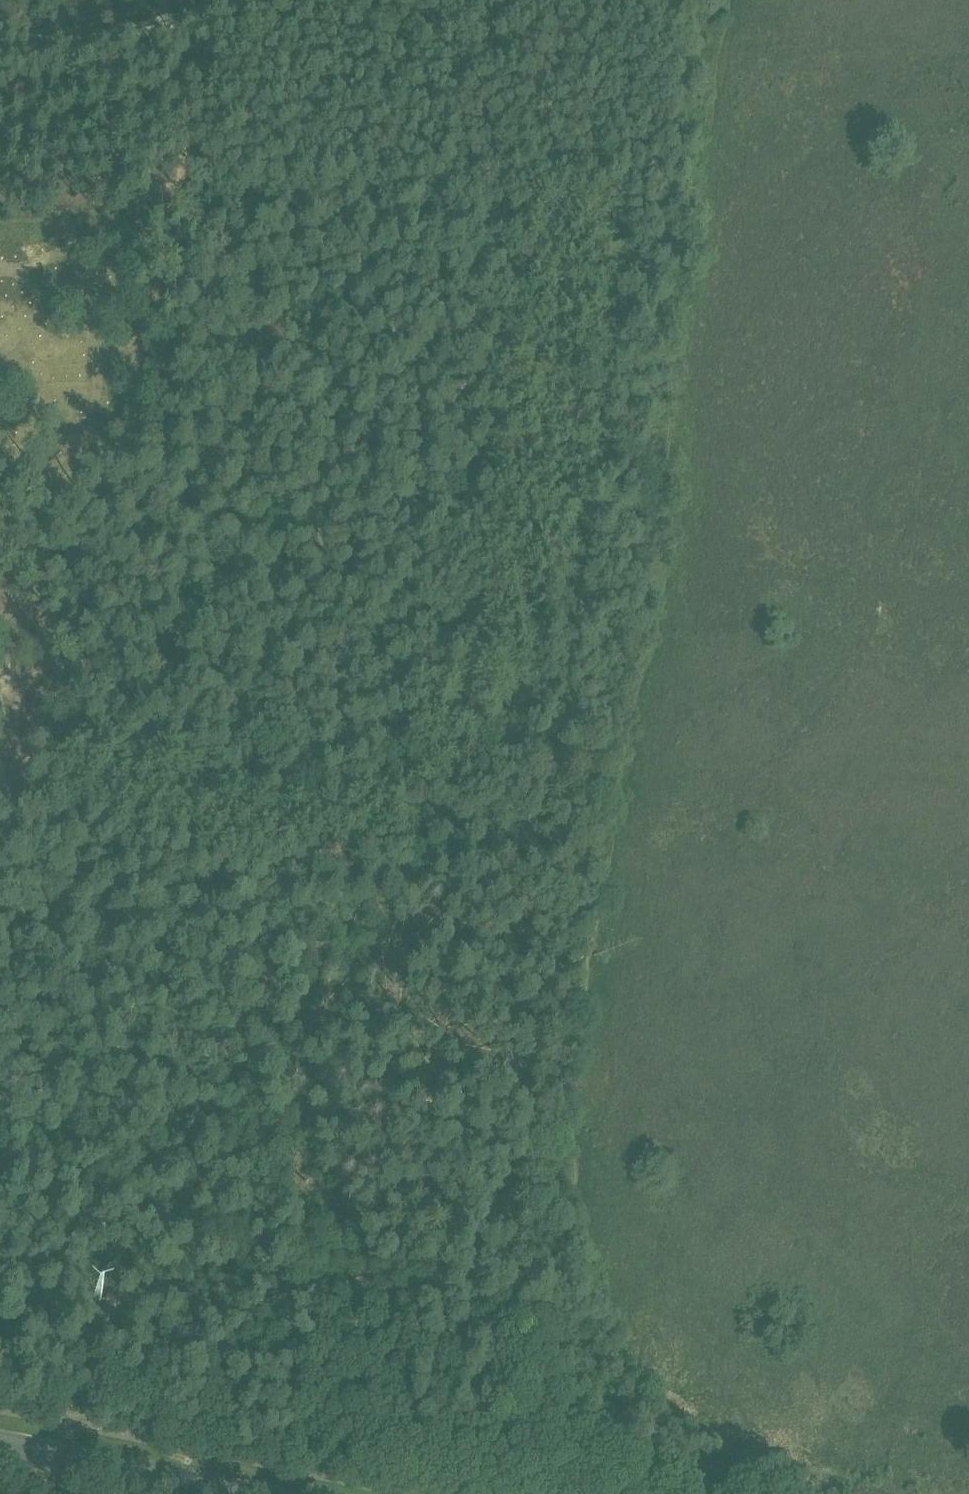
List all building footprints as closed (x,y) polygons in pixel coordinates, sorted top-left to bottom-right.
[(120,1293),(109,1291),(104,1310),(116,1313),(120,1293)]
